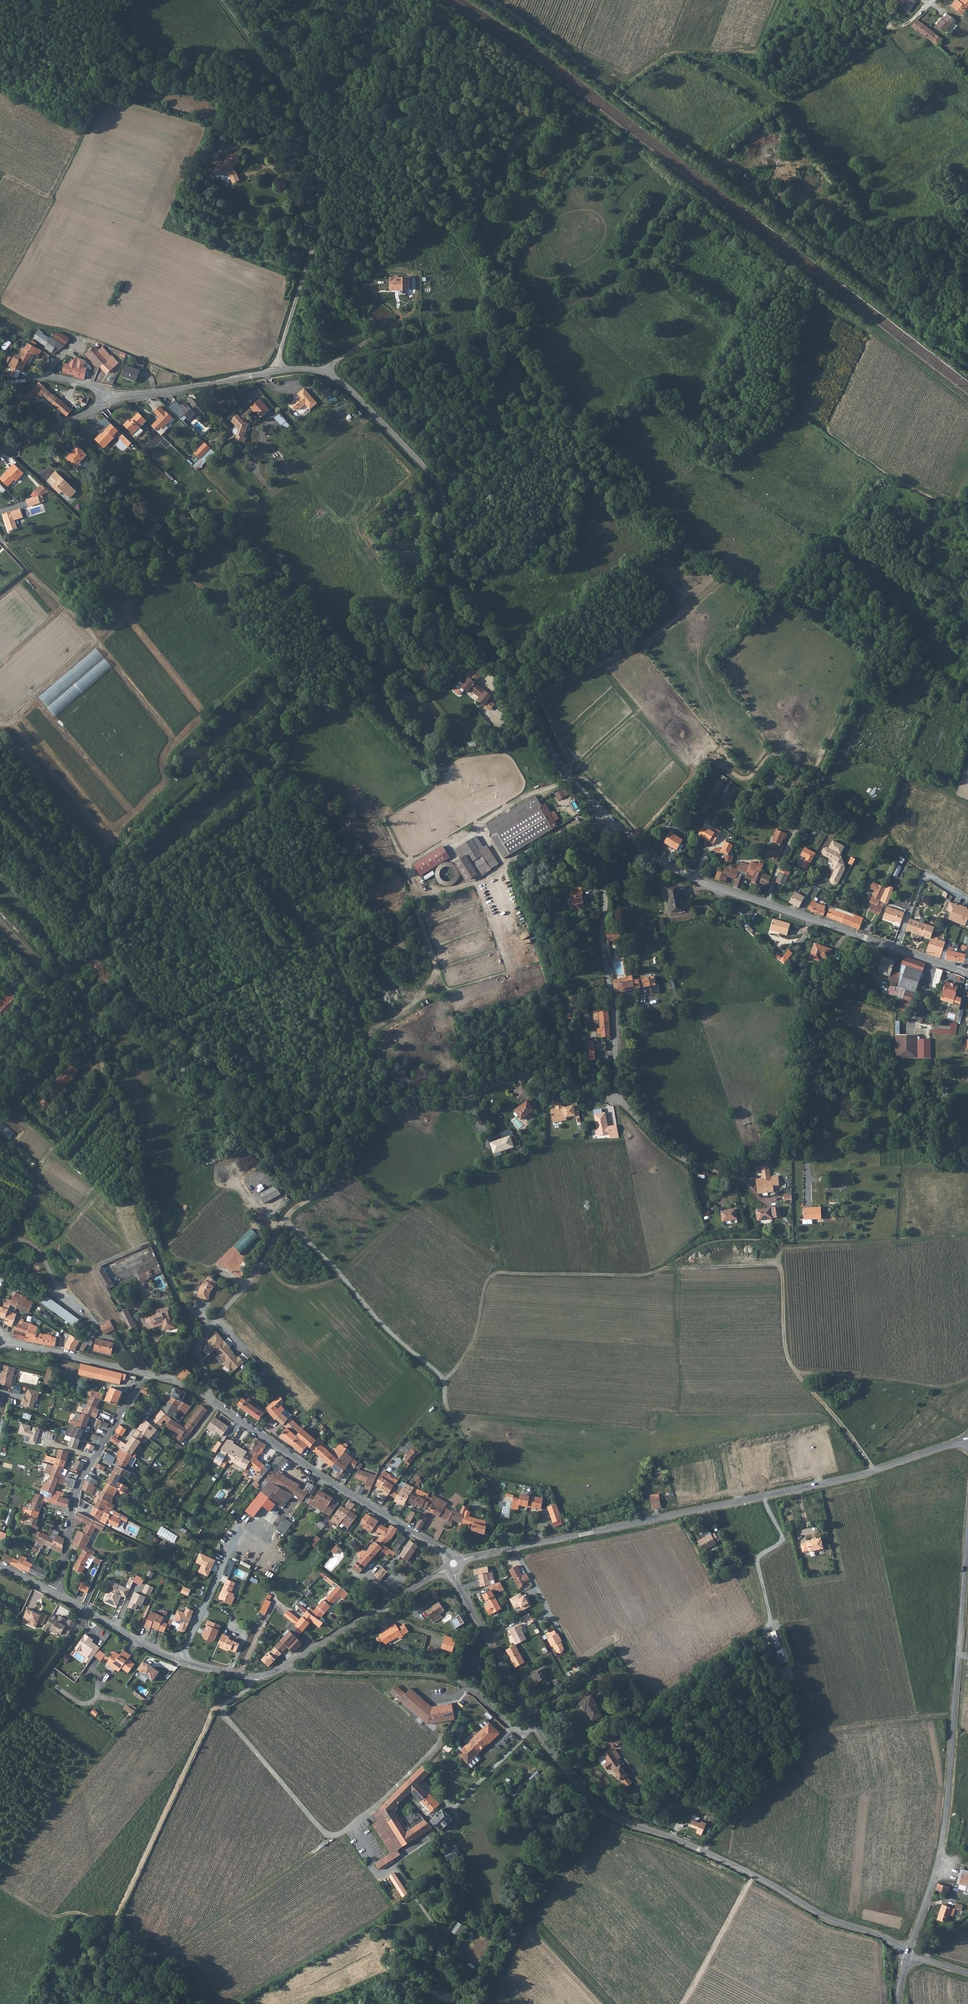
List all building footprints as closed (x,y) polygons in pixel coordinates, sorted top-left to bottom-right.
[(906,1),(907,0),(896,0),(903,5),(901,8),(909,12),(913,6),(906,1)] [(951,6),(964,16),(967,12),(965,10),(967,7),(967,0),(962,0),(961,2),(958,0),(955,0),(951,6)] [(936,24),(946,32),(955,19),(948,13),(943,19),(942,18),(936,24)] [(917,19),(912,26),(937,45),(942,39),(935,33),(934,32),(917,19)] [(226,160),(218,164),(224,174),(234,169),(232,167),(241,162),(236,153),(228,157),(225,159),(226,160)] [(408,277),(388,277),(389,289),(401,288),(401,290),(408,290),(408,277)] [(45,347),(55,354),(58,348),(60,349),(64,346),(52,337),(51,338),(43,333),(43,332),(39,329),(34,337),(46,345),(45,347)] [(57,332),(54,336),(66,344),(68,341),(69,338),(66,336),(63,334),(57,332)] [(15,345),(8,339),(2,348),(8,352),(11,351),(15,345)] [(10,354),(10,355),(19,359),(19,360),(26,363),(28,358),(29,359),(31,352),(38,355),(39,354),(42,350),(35,346),(31,344),(29,343),(25,349),(23,348),(22,350),(20,354),(14,352),(10,354)] [(93,347),(86,354),(99,368),(101,366),(106,361),(98,351),(99,349),(96,347),(93,347)] [(103,347),(99,349),(98,351),(106,361),(101,366),(107,373),(115,366),(112,362),(115,359),(114,357),(113,358),(103,347)] [(19,359),(10,355),(7,361),(11,363),(9,366),(13,367),(9,375),(18,378),(19,377),(21,370),(23,371),(26,363),(19,360),(19,359)] [(70,364),(65,363),(63,373),(75,375),(75,377),(85,380),(87,368),(84,367),(84,365),(86,361),(85,360),(76,356),(70,364)] [(127,365),(123,376),(137,381),(141,370),(127,365)] [(39,382),(26,396),(26,397),(28,398),(27,399),(31,402),(37,396),(41,399),(44,395),(53,403),(58,398),(44,387),(45,386),(39,382)] [(317,404),(304,389),(297,395),(299,397),(290,405),(294,410),(296,410),(298,408),(299,410),(305,404),(310,410),(317,404)] [(26,396),(21,391),(16,397),(23,403),(27,399),(28,398),(26,397),(26,396)] [(330,403),(337,402),(335,393),(328,395),(330,403)] [(90,398),(84,396),(83,398),(81,397),(79,401),(83,403),(82,404),(83,406),(84,406),(85,406),(86,405),(86,404),(87,405),(90,398)] [(58,398),(53,403),(68,415),(73,409),(58,397),(58,398)] [(175,401),(169,407),(184,422),(187,418),(189,420),(195,413),(198,416),(202,411),(192,398),(182,408),(175,401)] [(258,400),(252,405),(258,412),(256,414),(259,418),(269,409),(266,405),(264,407),(258,400)] [(160,408),(154,414),(160,419),(152,427),(157,432),(161,428),(163,430),(173,419),(166,413),(165,414),(160,408)] [(148,423),(139,414),(134,420),(135,421),(132,424),(130,421),(125,426),(135,436),(148,423)] [(247,425),(240,417),(238,414),(231,420),(236,426),(238,426),(240,429),(235,440),(241,442),(243,437),(246,431),(248,431),(250,426),(247,425)] [(280,414),(276,418),(285,428),(289,424),(280,414)] [(102,434),(96,440),(105,449),(121,432),(113,424),(103,435),(102,434)] [(135,443),(124,434),(121,438),(131,447),(135,443)] [(200,459),(211,448),(205,443),(195,454),(200,459)] [(79,447),(78,449),(86,457),(87,456),(79,447)] [(78,449),(68,459),(78,469),(82,465),(80,463),(86,457),(78,449)] [(9,471),(2,477),(10,485),(16,479),(18,480),(25,472),(15,463),(12,466),(14,467),(10,471),(9,471)] [(56,472),(51,477),(58,483),(54,488),(61,496),(64,493),(71,499),(78,493),(56,472)] [(40,496),(28,500),(30,507),(42,503),(40,496)] [(6,520),(10,532),(19,529),(16,521),(24,518),(21,509),(4,515),(5,520),(6,520)] [(154,537),(161,529),(157,524),(149,532),(154,537)] [(742,632),(757,615),(753,612),(744,622),(741,620),(736,627),(742,632)] [(96,648),(39,697),(47,706),(68,689),(71,690),(69,692),(66,699),(61,697),(58,704),(54,702),(54,704),(49,708),(55,716),(93,684),(92,683),(85,680),(83,677),(84,675),(94,667),(98,669),(95,672),(93,676),(96,679),(110,667),(111,665),(96,648)] [(476,669),(461,687),(468,693),(470,690),(480,698),(477,700),(484,706),(492,696),(476,682),(483,674),(476,669)] [(790,785),(796,789),(801,779),(795,775),(790,785)] [(555,794),(559,801),(567,796),(562,789),(555,794)] [(504,814),(485,825),(492,836),(491,837),(504,858),(558,826),(550,814),(551,813),(546,804),(542,806),(535,795),(511,810),(511,811),(505,814),(504,814)] [(715,827),(712,831),(706,827),(704,831),(702,830),(700,834),(708,839),(717,828),(715,827)] [(713,844),(721,831),(717,828),(708,839),(707,840),(713,844)] [(779,836),(781,832),(777,830),(773,839),(774,842),(776,843),(781,845),(784,838),(779,836)] [(666,843),(673,833),(671,832),(665,843),(666,843)] [(674,848),(681,837),(673,833),(666,843),(674,848)] [(479,875),(493,867),(484,853),(486,852),(476,835),(460,845),(470,861),(479,875)] [(681,837),(674,848),(678,850),(684,839),(681,837)] [(822,852),(823,855),(832,859),(835,869),(829,880),(831,883),(834,885),(837,884),(845,868),(840,854),(844,846),(832,840),(828,848),(827,847),(823,848),(822,852)] [(734,844),(725,841),(722,849),(720,853),(726,854),(729,855),(734,844)] [(767,848),(765,853),(765,854),(770,856),(769,858),(778,861),(781,852),(784,846),(781,845),(776,843),(772,851),(767,848)] [(438,846),(413,863),(420,874),(445,857),(438,846)] [(804,864),(802,868),(806,870),(815,854),(804,848),(800,856),(804,858),(805,857),(806,858),(803,863),(804,864)] [(465,854),(454,861),(465,881),(477,874),(465,854)] [(729,855),(726,854),(723,860),(732,863),(734,857),(729,855)] [(714,879),(726,883),(728,877),(736,880),(734,886),(742,889),(746,878),(752,880),(751,882),(759,885),(760,883),(768,885),(773,871),(772,871),(771,872),(763,869),(764,864),(757,861),(756,864),(752,862),(750,866),(743,863),(741,867),(735,864),(734,869),(725,866),(723,872),(718,870),(714,879)] [(894,875),(898,877),(903,867),(898,865),(894,875)] [(781,868),(780,873),(788,877),(790,872),(783,869),(781,868)] [(780,873),(776,882),(782,885),(784,886),(788,877),(780,873)] [(879,901),(885,888),(877,884),(875,889),(876,889),(873,896),(872,896),(869,903),(872,904),(868,911),(879,916),(883,907),(882,907),(884,903),(879,901)] [(887,904),(893,888),(886,885),(885,888),(879,901),(884,903),(887,904)] [(581,886),(570,888),(571,892),(569,893),(573,911),(585,909),(584,902),(585,902),(581,886)] [(681,899),(679,886),(670,888),(668,888),(669,894),(668,894),(668,895),(669,895),(672,911),(679,910),(681,910),(679,899),(681,899)] [(791,899),(788,903),(798,908),(801,904),(804,898),(795,892),(791,899)] [(812,901),(807,909),(811,911),(823,916),(825,911),(824,910),(826,906),(817,904),(812,901)] [(951,903),(947,911),(952,913),(949,920),(965,927),(967,920),(967,910),(951,903)] [(853,918),(854,915),(856,910),(848,907),(845,915),(853,918)] [(901,923),(904,913),(887,907),(883,919),(893,922),(893,920),(894,920),(895,921),(901,923)] [(859,930),(864,919),(854,915),(853,918),(845,915),(830,909),(827,917),(859,930)] [(774,918),(774,919),(771,929),(783,933),(783,921),(774,918)] [(922,933),(925,924),(910,918),(906,930),(921,935),(922,933)] [(924,933),(931,936),(934,927),(927,925),(924,933)] [(925,953),(932,955),(938,940),(938,938),(931,936),(930,939),(925,953)] [(940,941),(938,940),(932,955),(940,958),(940,957),(944,945),(945,942),(940,941)] [(822,945),(816,942),(811,957),(819,949),(822,945)] [(829,957),(832,949),(822,945),(819,949),(829,957)] [(956,949),(944,945),(940,957),(946,960),(954,962),(955,953),(956,949)] [(828,958),(829,957),(819,949),(811,957),(820,960),(822,956),(828,958)] [(954,962),(964,964),(966,955),(955,953),(954,962)] [(902,964),(901,972),(901,974),(900,982),(918,988),(926,964),(905,956),(902,964)] [(881,967),(892,971),(895,961),(884,957),(881,967)] [(892,971),(881,967),(878,972),(890,976),(888,980),(900,985),(900,982),(901,974),(895,972),(892,971)] [(818,988),(822,983),(814,975),(809,979),(818,988)] [(633,980),(635,988),(650,985),(650,982),(655,981),(654,976),(633,980)] [(627,977),(619,979),(620,984),(614,985),(615,992),(635,988),(633,980),(628,981),(627,977)] [(898,1000),(912,1005),(918,988),(900,982),(900,985),(900,987),(898,996),(898,1000)] [(947,982),(942,999),(953,1002),(958,986),(947,982)] [(891,986),(890,995),(898,996),(900,987),(891,986)] [(20,1001),(9,991),(0,1000),(0,1022),(20,1001)] [(599,1010),(600,1024),(610,1023),(609,1010),(608,1010),(600,1010),(599,1010)] [(824,1010),(821,1018),(827,1020),(829,1012),(824,1010)] [(929,1023),(934,1014),(929,1011),(924,1021),(929,1023)] [(601,1035),(601,1038),(611,1037),(610,1023),(600,1024),(601,1029),(601,1035)] [(594,1043),(595,1051),(606,1050),(606,1042),(602,1042),(594,1043)] [(915,1059),(917,1059),(918,1042),(911,1042),(896,1043),(900,1053),(901,1058),(915,1059)] [(80,1070),(71,1063),(53,1086),(61,1093),(80,1070)] [(61,1093),(53,1086),(40,1101),(49,1108),(61,1093)] [(515,1111),(522,1121),(535,1112),(528,1102),(515,1111)] [(576,1113),(574,1107),(565,1108),(563,1108),(562,1103),(556,1104),(557,1110),(552,1111),(553,1116),(576,1113)] [(610,1133),(611,1135),(619,1133),(617,1124),(609,1126),(606,1112),(595,1114),(598,1128),(597,1130),(598,1134),(600,1135),(610,1133)] [(567,1118),(576,1116),(576,1113),(553,1116),(554,1121),(562,1120),(562,1121),(568,1120),(567,1118)] [(0,1121),(0,1133),(8,1139),(14,1131),(0,1121)] [(502,1139),(490,1143),(494,1154),(514,1148),(509,1132),(501,1134),(502,1139)] [(761,1164),(762,1175),(771,1174),(769,1160),(761,1164)] [(763,1181),(764,1184),(766,1184),(767,1192),(774,1191),(774,1187),(780,1186),(779,1177),(773,1178),(773,1180),(772,1180),(771,1174),(762,1175),(763,1178),(763,1181)] [(767,1192),(766,1184),(764,1184),(758,1185),(759,1191),(759,1193),(767,1192)] [(276,1186),(260,1195),(264,1203),(280,1194),(276,1186)] [(772,1218),(772,1217),(775,1216),(775,1218),(780,1217),(779,1207),(774,1208),(774,1209),(771,1210),(771,1208),(758,1210),(759,1220),(772,1218)] [(804,1208),(804,1220),(812,1219),(821,1219),(821,1207),(804,1208)] [(736,1208),(720,1211),(722,1222),(738,1220),(736,1208)] [(115,1286),(103,1266),(94,1270),(110,1297),(114,1296),(110,1288),(115,1286)] [(162,1272),(160,1266),(146,1272),(149,1277),(162,1272)] [(149,1279),(149,1277),(146,1272),(138,1275),(141,1282),(149,1279)] [(201,1286),(197,1297),(208,1301),(210,1297),(209,1297),(211,1292),(218,1283),(209,1276),(201,1286)] [(18,1307),(17,1308),(30,1312),(34,1302),(33,1301),(33,1300),(32,1299),(31,1300),(27,1298),(27,1296),(17,1291),(15,1296),(20,1298),(18,1307)] [(3,1306),(0,1315),(0,1317),(7,1319),(5,1324),(12,1326),(14,1321),(15,1321),(17,1314),(9,1311),(12,1305),(18,1307),(20,1298),(15,1296),(13,1299),(11,1299),(7,1297),(6,1299),(4,1306),(3,1306)] [(47,1296),(42,1303),(76,1326),(80,1319),(47,1296)] [(167,1298),(157,1302),(159,1309),(156,1310),(158,1314),(149,1317),(150,1318),(145,1319),(147,1327),(149,1326),(150,1329),(162,1325),(163,1328),(169,1326),(169,1329),(175,1327),(173,1320),(171,1320),(168,1312),(170,1311),(168,1307),(170,1306),(167,1298)] [(128,1308),(120,1312),(122,1315),(122,1316),(123,1317),(129,1330),(137,1325),(135,1321),(134,1322),(128,1308)] [(28,1333),(30,1327),(25,1325),(23,1325),(24,1321),(23,1320),(23,1319),(22,1318),(17,1328),(14,1337),(27,1341),(28,1333)] [(115,1330),(110,1320),(101,1325),(106,1334),(115,1330)] [(27,1341),(36,1343),(38,1332),(39,1327),(31,1323),(30,1327),(28,1333),(27,1341)] [(52,1334),(38,1332),(36,1343),(55,1346),(57,1336),(52,1336),(52,1334)] [(231,1348),(216,1332),(212,1335),(214,1337),(209,1341),(210,1343),(206,1348),(211,1354),(216,1350),(220,1355),(219,1356),(225,1362),(223,1363),(230,1370),(231,1369),(234,1372),(245,1362),(239,1356),(237,1358),(229,1349),(231,1348)] [(97,1339),(95,1349),(113,1354),(115,1343),(97,1339)] [(82,1363),(79,1374),(97,1378),(120,1384),(123,1373),(82,1363)] [(15,1367),(5,1365),(0,1384),(11,1386),(15,1367)] [(190,1380),(194,1376),(186,1368),(178,1377),(186,1380),(190,1380)] [(21,1394),(22,1387),(15,1385),(13,1392),(21,1394)] [(117,1405),(123,1392),(112,1387),(106,1400),(117,1405)] [(169,1403),(177,1407),(181,1410),(187,1414),(192,1406),(182,1401),(187,1392),(176,1388),(169,1403)] [(40,1393),(29,1390),(27,1398),(24,1397),(21,1405),(34,1409),(36,1401),(38,1401),(40,1393)] [(103,1394),(97,1392),(92,1390),(92,1391),(90,1390),(88,1394),(90,1395),(89,1396),(91,1396),(100,1400),(101,1400),(103,1394)] [(88,1405),(97,1408),(100,1400),(91,1396),(88,1405)] [(261,1421),(266,1415),(263,1413),(256,1407),(258,1405),(250,1398),(248,1401),(245,1398),(240,1404),(244,1407),(243,1407),(261,1421)] [(151,1422),(145,1418),(138,1429),(150,1438),(151,1439),(164,1423),(163,1422),(165,1420),(167,1422),(165,1424),(167,1426),(173,1419),(171,1418),(174,1413),(177,1407),(169,1403),(164,1411),(162,1410),(155,1417),(151,1422)] [(273,1403),(263,1413),(266,1415),(269,1412),(275,1406),(273,1403)] [(292,1415),(282,1406),(281,1407),(278,1404),(275,1406),(269,1412),(277,1419),(278,1418),(284,1424),(292,1415)] [(71,1424),(85,1430),(87,1426),(91,1416),(93,1417),(97,1408),(88,1405),(85,1413),(83,1413),(82,1414),(78,1412),(74,1419),(73,1419),(71,1424)] [(200,1422),(208,1410),(202,1406),(194,1417),(200,1422)] [(294,1412),(292,1415),(284,1424),(288,1428),(281,1436),(292,1445),(303,1429),(292,1419),(296,1414),(294,1412)] [(150,1413),(145,1418),(151,1422),(155,1417),(150,1413)] [(192,1432),(200,1422),(194,1417),(186,1428),(192,1432)] [(215,1417),(208,1428),(216,1434),(217,1432),(223,1436),(229,1427),(215,1417)] [(183,1442),(186,1438),(187,1439),(192,1432),(186,1428),(180,1424),(173,1419),(167,1426),(180,1434),(177,1438),(183,1442)] [(31,1427),(23,1424),(20,1434),(30,1437),(29,1441),(38,1444),(40,1438),(41,1439),(44,1430),(34,1427),(32,1432),(29,1431),(31,1427)] [(89,1431),(85,1430),(71,1424),(67,1431),(64,1430),(62,1433),(67,1435),(75,1437),(81,1440),(85,1441),(90,1432),(89,1431)] [(120,1425),(111,1441),(122,1448),(134,1456),(137,1458),(138,1456),(135,1453),(143,1441),(142,1441),(145,1437),(149,1440),(150,1438),(138,1429),(127,1444),(118,1438),(120,1434),(123,1436),(127,1429),(120,1425)] [(303,1429),(292,1445),(302,1454),(309,1446),(316,1453),(321,1445),(316,1441),(303,1429)] [(321,1445),(316,1453),(314,1455),(318,1458),(320,1456),(333,1467),(344,1453),(347,1448),(348,1446),(348,1445),(348,1444),(348,1443),(347,1443),(346,1443),(345,1443),(343,1442),(341,1443),(332,1454),(329,1451),(333,1447),(321,1436),(316,1441),(321,1445)] [(81,1440),(75,1437),(71,1448),(77,1450),(81,1440)] [(228,1453),(235,1442),(229,1439),(222,1449),(228,1453)] [(259,1440),(253,1451),(257,1454),(264,1443),(259,1440)] [(213,1450),(216,1452),(222,1443),(219,1441),(213,1450)] [(233,1462),(246,1470),(247,1469),(252,1462),(244,1457),(247,1452),(235,1444),(236,1443),(235,1442),(228,1453),(231,1456),(228,1462),(232,1464),(233,1462)] [(252,1470),(253,1469),(257,1471),(261,1473),(266,1466),(258,1459),(261,1453),(262,1454),(268,1445),(264,1443),(257,1454),(252,1462),(247,1469),(249,1471),(250,1469),(252,1470)] [(117,1457),(129,1463),(134,1456),(122,1448),(118,1453),(109,1449),(108,1452),(117,1457)] [(60,1449),(58,1458),(67,1461),(68,1458),(69,1452),(60,1449)] [(409,1462),(416,1453),(411,1449),(404,1459),(409,1462)] [(113,1464),(115,1461),(117,1457),(108,1452),(105,1451),(102,1457),(113,1464)] [(226,1457),(220,1453),(214,1461),(221,1466),(225,1460),(226,1457)] [(344,1453),(333,1467),(342,1474),(348,1464),(354,1468),(355,1467),(358,1462),(352,1458),(352,1459),(351,1458),(352,1455),(352,1454),(351,1453),(350,1453),(349,1453),(348,1453),(347,1454),(347,1455),(344,1453)] [(45,1461),(55,1464),(54,1466),(64,1469),(65,1467),(67,1461),(58,1458),(47,1455),(45,1461)] [(129,1463),(117,1457),(115,1461),(119,1463),(114,1471),(123,1475),(128,1478),(132,1472),(134,1471),(135,1469),(136,1468),(129,1463)] [(77,1459),(74,1468),(81,1470),(86,1462),(77,1459)] [(60,1478),(65,1479),(68,1470),(64,1469),(54,1466),(53,1470),(51,1475),(60,1478)] [(257,1471),(252,1478),(256,1482),(254,1486),(257,1489),(260,1485),(263,1487),(264,1488),(269,1482),(270,1483),(271,1480),(271,1481),(277,1475),(266,1466),(261,1473),(257,1471)] [(414,1468),(410,1476),(412,1478),(410,1482),(409,1482),(407,1485),(405,1484),(405,1483),(396,1499),(395,1501),(404,1505),(407,1501),(416,1485),(422,1473),(414,1468)] [(367,1482),(364,1488),(370,1490),(377,1475),(360,1470),(359,1470),(355,1478),(367,1482)] [(119,1489),(118,1490),(127,1495),(127,1494),(128,1494),(129,1494),(130,1494),(131,1493),(131,1492),(131,1491),(131,1490),(130,1490),(131,1488),(119,1482),(123,1475),(114,1471),(108,1482),(108,1483),(119,1489)] [(390,1477),(391,1475),(385,1471),(378,1481),(379,1481),(376,1485),(389,1494),(394,1488),(395,1487),(390,1484),(394,1479),(390,1477)] [(264,1488),(260,1492),(268,1498),(276,1504),(287,1490),(294,1495),(298,1497),(297,1499),(302,1502),(303,1500),(312,1485),(309,1483),(304,1490),(299,1487),(301,1485),(279,1472),(277,1475),(271,1481),(271,1480),(270,1483),(269,1482),(264,1488)] [(57,1486),(58,1483),(60,1478),(51,1475),(48,1483),(57,1486)] [(90,1475),(87,1480),(94,1485),(97,1481),(90,1475)] [(84,1487),(83,1488),(93,1494),(96,1486),(94,1485),(87,1480),(84,1487)] [(45,1500),(51,1502),(55,1489),(57,1486),(48,1483),(45,1482),(43,1489),(44,1490),(44,1491),(46,1491),(44,1496),(43,1499),(45,1500)] [(398,1484),(395,1489),(394,1488),(389,1494),(396,1499),(405,1483),(402,1482),(400,1485),(398,1484)] [(109,1494),(115,1497),(118,1490),(119,1489),(108,1483),(104,1490),(109,1493),(109,1494)] [(312,1485),(303,1500),(308,1503),(313,1495),(312,1495),(316,1488),(312,1485)] [(362,1494),(364,1488),(358,1485),(356,1491),(362,1494)] [(417,1488),(418,1486),(416,1485),(407,1501),(414,1505),(415,1503),(417,1495),(416,1493),(419,1489),(417,1488)] [(62,1498),(63,1498),(65,1492),(55,1489),(51,1502),(60,1505),(62,1498)] [(109,1493),(104,1490),(101,1497),(98,1502),(106,1507),(112,1510),(113,1511),(115,1511),(116,1508),(114,1507),(116,1502),(113,1501),(115,1497),(109,1494),(109,1493)] [(308,1503),(319,1509),(325,1512),(331,1503),(334,1498),(320,1490),(316,1497),(313,1495),(308,1503)] [(425,1499),(428,1494),(423,1491),(420,1497),(417,1495),(415,1503),(426,1509),(429,1502),(425,1499)] [(33,1501),(42,1506),(45,1500),(43,1499),(44,1496),(36,1493),(33,1501)] [(255,1499),(263,1505),(268,1499),(260,1493),(255,1499)] [(506,1493),(505,1499),(512,1500),(511,1509),(518,1510),(519,1506),(541,1509),(543,1498),(521,1494),(520,1498),(513,1497),(514,1495),(506,1493)] [(650,1495),(652,1510),(661,1508),(659,1494),(650,1495)] [(459,1513),(456,1512),(451,1510),(451,1512),(444,1508),(447,1503),(433,1495),(429,1502),(426,1509),(431,1512),(447,1521),(446,1523),(451,1526),(453,1520),(460,1524),(463,1514),(459,1513)] [(62,1498),(60,1505),(68,1507),(69,1500),(63,1498),(62,1498)] [(331,1503),(325,1512),(331,1515),(340,1503),(341,1500),(341,1499),(340,1498),(339,1498),(338,1499),(334,1505),(331,1503)] [(32,1508),(40,1511),(42,1506),(33,1501),(32,1503),(27,1501),(24,1507),(31,1509),(32,1508)] [(350,1501),(346,1508),(342,1506),(334,1517),(331,1520),(340,1525),(341,1522),(350,1511),(356,1505),(350,1501)] [(104,1511),(106,1507),(98,1502),(95,1507),(104,1511)] [(556,1504),(547,1507),(553,1523),(561,1520),(556,1504)] [(463,1514),(460,1524),(471,1527),(471,1530),(485,1534),(485,1526),(484,1521),(474,1519),(468,1516),(469,1512),(465,1511),(466,1508),(462,1506),(459,1513),(463,1514)] [(27,1516),(25,1522),(32,1525),(37,1527),(38,1523),(39,1519),(38,1518),(40,1511),(32,1508),(31,1509),(24,1507),(23,1511),(26,1512),(25,1515),(27,1516)] [(100,1521),(106,1524),(107,1522),(109,1519),(108,1518),(112,1510),(106,1507),(104,1511),(95,1507),(92,1514),(99,1518),(98,1520),(100,1521)] [(426,1522),(431,1512),(426,1509),(420,1519),(426,1522)] [(411,1510),(406,1519),(411,1522),(416,1513),(411,1510)] [(350,1527),(358,1516),(350,1511),(341,1522),(349,1528),(350,1527)] [(73,1544),(85,1550),(87,1547),(96,1528),(97,1524),(99,1525),(100,1523),(77,1512),(76,1518),(87,1524),(83,1533),(79,1530),(73,1544)] [(391,1540),(398,1529),(391,1524),(388,1528),(378,1522),(379,1521),(371,1516),(371,1517),(366,1514),(362,1521),(366,1524),(363,1528),(371,1533),(373,1529),(382,1535),(377,1540),(385,1546),(389,1540),(391,1540)] [(117,1521),(118,1519),(111,1515),(109,1519),(107,1522),(118,1528),(120,1523),(117,1521)] [(323,1528),(329,1521),(330,1520),(331,1518),(326,1516),(325,1518),(321,1516),(318,1520),(316,1523),(323,1528)] [(279,1532),(288,1520),(285,1518),(276,1530),(279,1532)] [(415,1527),(421,1530),(426,1522),(420,1519),(415,1527)] [(279,1532),(284,1535),(293,1524),(288,1520),(279,1532)] [(102,1531),(104,1526),(100,1523),(99,1525),(97,1524),(96,1528),(102,1531)] [(51,1536),(50,1536),(43,1549),(49,1552),(52,1548),(62,1553),(62,1552),(65,1539),(58,1535),(60,1532),(54,1530),(51,1536)] [(35,1545),(43,1549),(50,1536),(41,1532),(35,1545)] [(697,1541),(703,1551),(716,1544),(716,1543),(719,1541),(715,1532),(711,1535),(710,1533),(697,1541)] [(401,1547),(406,1539),(402,1536),(397,1545),(401,1547)] [(801,1544),(803,1552),(809,1551),(810,1557),(815,1556),(814,1551),(824,1549),(821,1537),(807,1541),(807,1542),(801,1544)] [(366,1553),(373,1559),(381,1550),(389,1556),(391,1553),(394,1555),(396,1553),(393,1551),(385,1546),(377,1540),(366,1553)] [(401,1556),(408,1561),(418,1546),(411,1541),(401,1556)] [(94,1556),(96,1552),(87,1547),(85,1550),(85,1551),(91,1554),(94,1556)] [(84,1567),(90,1557),(91,1554),(85,1551),(84,1550),(74,1569),(81,1573),(82,1573),(85,1567),(84,1567)] [(358,1555),(361,1558),(356,1564),(362,1570),(373,1559),(366,1553),(363,1550),(358,1555)] [(199,1572),(206,1556),(200,1553),(195,1562),(201,1564),(198,1571),(199,1572)] [(6,1554),(3,1559),(11,1564),(14,1558),(6,1554)] [(20,1561),(21,1562),(22,1561),(26,1563),(23,1568),(30,1572),(34,1564),(27,1560),(28,1558),(23,1556),(20,1561)] [(206,1575),(214,1560),(206,1556),(199,1572),(206,1575)] [(14,1558),(11,1564),(17,1567),(20,1561),(14,1558)] [(230,1559),(225,1572),(231,1575),(236,1562),(230,1559)] [(17,1567),(22,1570),(23,1568),(26,1563),(22,1561),(21,1562),(20,1561),(17,1567)] [(34,1564),(30,1572),(45,1580),(49,1571),(34,1564)] [(521,1587),(523,1581),(529,1578),(526,1572),(523,1574),(517,1565),(510,1570),(520,1587),(521,1587)] [(481,1583),(480,1583),(480,1587),(491,1584),(490,1580),(489,1580),(487,1572),(488,1572),(487,1566),(473,1569),(475,1575),(479,1574),(481,1583)] [(375,1576),(377,1578),(385,1569),(383,1567),(375,1576)] [(224,1583),(220,1592),(233,1598),(234,1596),(232,1595),(233,1593),(230,1591),(234,1582),(226,1578),(224,1583)] [(112,1591),(107,1602),(116,1606),(121,1595),(125,1597),(129,1589),(112,1581),(108,1589),(112,1591)] [(90,1586),(83,1582),(80,1589),(87,1593),(90,1586)] [(182,1587),(181,1592),(187,1595),(190,1589),(183,1585),(182,1587)] [(347,1592),(338,1585),(336,1588),(345,1595),(347,1592)] [(135,1592),(128,1607),(134,1609),(136,1604),(140,1606),(144,1597),(147,1599),(151,1591),(144,1588),(140,1595),(135,1592)] [(345,1595),(336,1588),(324,1601),(331,1607),(340,1596),(344,1599),(347,1597),(345,1595)] [(108,1589),(103,1600),(107,1602),(112,1591),(108,1589)] [(491,1589),(482,1594),(488,1604),(490,1608),(487,1610),(489,1615),(501,1608),(491,1589)] [(231,1603),(233,1598),(220,1592),(218,1596),(218,1598),(220,1599),(221,1599),(222,1598),(224,1599),(223,1599),(223,1600),(224,1601),(229,1603),(231,1603)] [(510,1599),(517,1609),(522,1607),(524,1611),(532,1606),(527,1595),(523,1597),(521,1593),(510,1599)] [(263,1605),(268,1608),(271,1601),(266,1599),(263,1605)] [(324,1601),(324,1600),(318,1607),(326,1613),(331,1607),(324,1601)] [(445,1611),(439,1602),(425,1611),(434,1623),(442,1618),(440,1615),(445,1611)] [(185,1606),(183,1612),(181,1611),(176,1621),(179,1623),(177,1626),(178,1629),(181,1631),(184,1629),(190,1615),(192,1609),(185,1606)] [(312,1614),(320,1620),(326,1613),(318,1607),(312,1614)] [(176,1621),(181,1611),(177,1609),(172,1619),(176,1621)] [(27,1610),(24,1617),(29,1619),(28,1621),(32,1622),(30,1626),(36,1628),(38,1624),(42,1626),(46,1616),(42,1614),(41,1616),(27,1610)] [(151,1610),(144,1625),(149,1628),(150,1625),(157,1629),(163,1616),(151,1610)] [(312,1614),(308,1610),(303,1616),(311,1623),(313,1619),(318,1623),(320,1625),(322,1622),(320,1620),(312,1614)] [(303,1616),(300,1620),(291,1612),(287,1618),(290,1621),(303,1632),(311,1623),(303,1616)] [(58,1618),(52,1615),(46,1626),(52,1630),(52,1631),(56,1633),(56,1632),(61,1634),(66,1637),(69,1633),(75,1623),(69,1619),(67,1624),(64,1623),(66,1620),(60,1616),(58,1618)] [(466,1623),(461,1615),(451,1621),(456,1629),(466,1623)] [(219,1625),(206,1619),(204,1623),(205,1624),(203,1629),(204,1630),(202,1635),(203,1637),(210,1640),(212,1640),(219,1625)] [(288,1648),(294,1653),(303,1643),(298,1639),(303,1632),(290,1621),(285,1627),(290,1631),(281,1640),(288,1647),(288,1648)] [(379,1634),(380,1636),(376,1638),(380,1643),(383,1641),(385,1644),(398,1636),(400,1638),(403,1636),(402,1635),(408,1632),(404,1624),(397,1628),(395,1624),(391,1626),(392,1627),(379,1634)] [(523,1641),(523,1642),(526,1641),(521,1631),(522,1630),(520,1626),(516,1629),(523,1641)] [(767,1633),(773,1649),(787,1644),(781,1628),(767,1633)] [(516,1629),(510,1632),(517,1644),(520,1642),(523,1641),(516,1629)] [(547,1633),(550,1638),(557,1634),(554,1629),(547,1633)] [(228,1637),(229,1636),(221,1632),(217,1641),(219,1642),(218,1645),(225,1648),(226,1646),(231,1649),(235,1640),(228,1637)] [(558,1633),(557,1634),(550,1638),(548,1639),(553,1647),(554,1650),(556,1649),(556,1651),(558,1653),(559,1653),(561,1653),(563,1652),(564,1651),(565,1649),(563,1645),(564,1645),(562,1642),(563,1641),(558,1633)] [(84,1661),(88,1664),(95,1656),(100,1649),(101,1647),(93,1641),(95,1640),(86,1634),(75,1648),(80,1651),(83,1648),(87,1651),(85,1655),(88,1657),(84,1661)] [(442,1648),(454,1652),(458,1639),(447,1635),(442,1648)] [(235,1640),(231,1649),(236,1651),(240,1642),(235,1640)] [(281,1640),(274,1648),(281,1655),(288,1648),(288,1647),(281,1640)] [(516,1666),(524,1661),(516,1646),(513,1648),(507,1651),(516,1666)] [(262,1662),(269,1668),(281,1655),(274,1648),(262,1662)] [(95,1656),(101,1660),(106,1654),(100,1649),(95,1656)] [(121,1668),(128,1673),(135,1664),(128,1659),(131,1655),(123,1650),(119,1656),(115,1652),(107,1663),(119,1672),(121,1668)] [(148,1663),(144,1660),(138,1668),(142,1671),(142,1672),(153,1680),(160,1671),(148,1662),(148,1663)] [(549,1676),(543,1667),(533,1674),(538,1682),(549,1676)] [(397,1685),(396,1686),(405,1694),(406,1693),(397,1685)] [(396,1686),(391,1691),(424,1721),(426,1719),(431,1723),(455,1719),(452,1703),(432,1706),(411,1687),(406,1693),(405,1694),(396,1686)] [(598,1703),(592,1694),(580,1701),(585,1711),(587,1709),(593,1719),(602,1714),(595,1704),(598,1703)] [(124,1709),(132,1714),(137,1708),(132,1704),(130,1706),(128,1705),(124,1709)] [(485,1715),(491,1720),(494,1716),(489,1711),(485,1715)] [(464,1760),(469,1764),(480,1753),(479,1753),(488,1743),(489,1744),(500,1733),(489,1722),(459,1753),(464,1760)] [(627,1736),(624,1731),(614,1737),(618,1742),(627,1736)] [(609,1738),(613,1745),(618,1742),(614,1737),(613,1735),(609,1738)] [(452,1750),(454,1747),(449,1743),(444,1747),(449,1752),(452,1750)] [(620,1779),(622,1778),(627,1774),(628,1774),(614,1754),(618,1752),(616,1749),(605,1756),(607,1760),(603,1763),(607,1769),(612,1766),(620,1779)] [(433,1811),(439,1805),(428,1793),(421,1786),(426,1782),(423,1779),(430,1772),(423,1765),(399,1789),(406,1797),(412,1791),(433,1811)] [(631,1780),(627,1774),(622,1778),(625,1783),(631,1780)] [(426,1782),(421,1786),(428,1793),(433,1789),(426,1782)] [(397,1835),(405,1830),(408,1828),(396,1807),(406,1797),(399,1789),(381,1807),(397,1835)] [(407,1833),(405,1830),(397,1835),(381,1807),(380,1806),(374,1810),(380,1820),(373,1824),(391,1853),(389,1854),(393,1859),(401,1854),(398,1849),(432,1827),(426,1820),(412,1829),(407,1833)] [(454,1818),(443,1809),(432,1820),(442,1830),(454,1818)] [(423,1817),(409,1825),(410,1827),(412,1829),(426,1820),(423,1817)] [(702,1836),(707,1825),(701,1822),(696,1833),(702,1836)] [(443,1852),(448,1861),(458,1856),(453,1846),(443,1852)] [(376,1863),(379,1869),(393,1859),(389,1854),(376,1863)] [(958,1889),(967,1892),(967,1871),(961,1869),(956,1883),(960,1884),(958,1889)] [(937,1883),(935,1889),(948,1894),(950,1888),(937,1883)] [(942,1904),(937,1919),(947,1923),(949,1915),(953,1917),(955,1909),(942,1904)] [(452,1932),(459,1936),(466,1926),(459,1922),(452,1932)] [(426,1932),(429,1946),(438,1945),(435,1930),(426,1932)]
